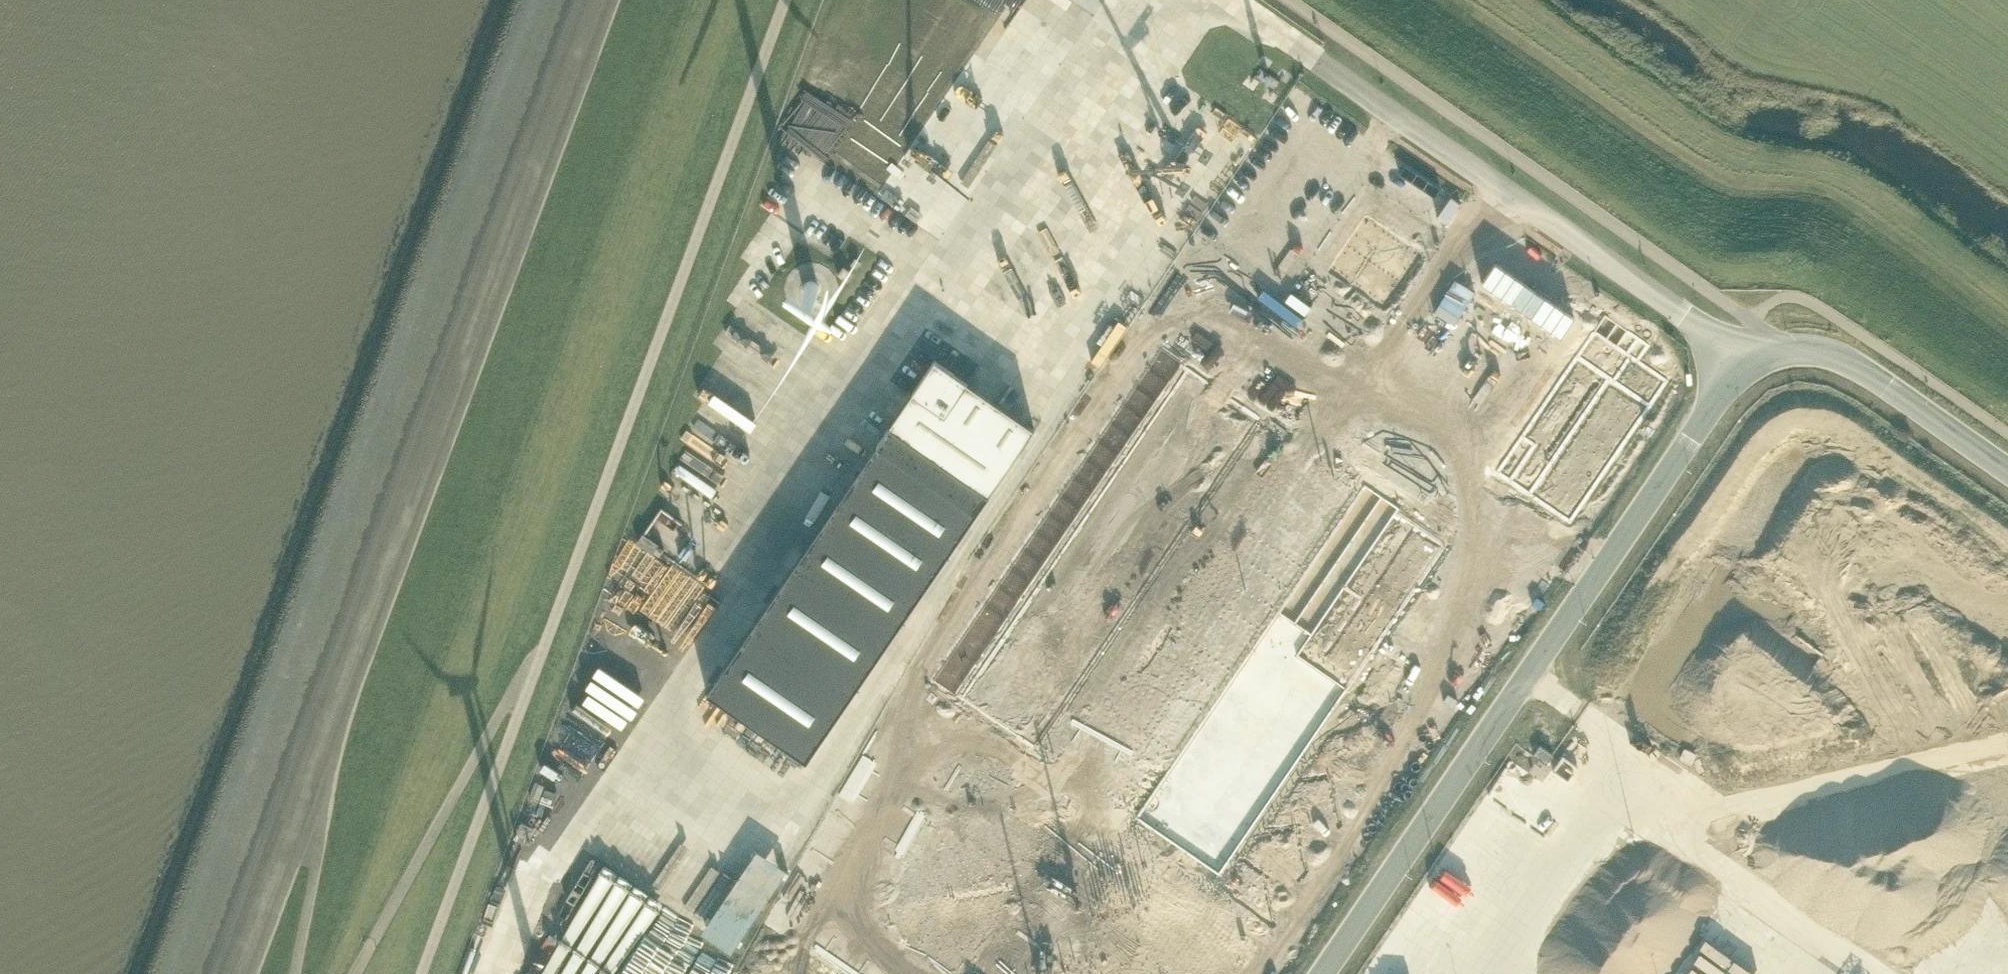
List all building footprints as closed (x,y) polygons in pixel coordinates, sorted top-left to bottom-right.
[(935,361),(706,694),(807,762),(1035,430),(935,361)] [(1540,746),(1533,756),(1546,765),(1553,755),(1540,746)] [(593,851),(586,866),(608,876),(615,862),(593,851)]
